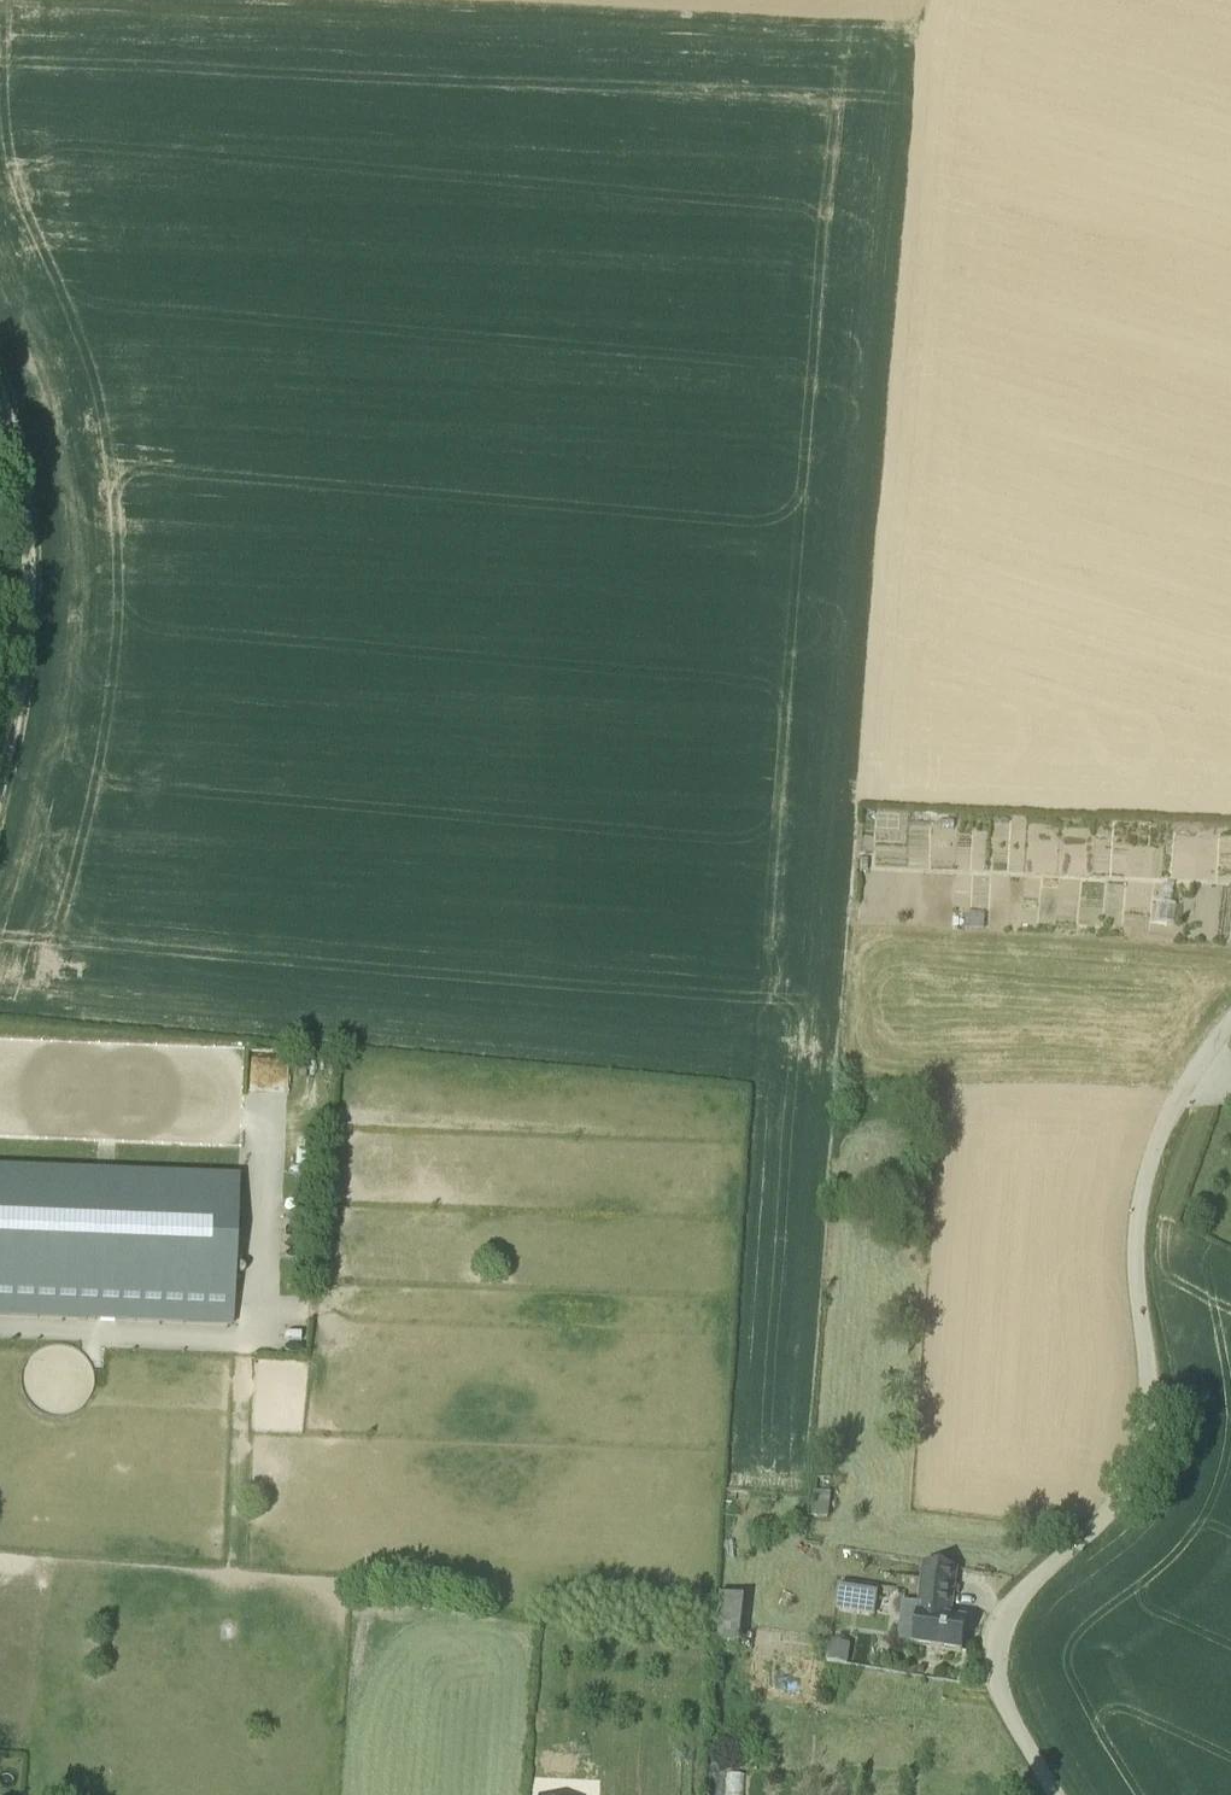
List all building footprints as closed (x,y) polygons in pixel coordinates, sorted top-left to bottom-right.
[(239,1180),(0,1170),(0,1316),(233,1325),(239,1180)] [(829,1518),(832,1492),(814,1491),(812,1517),(829,1518)] [(949,1619),(954,1571),(922,1566),(913,1644),(962,1651),(966,1621),(949,1619)] [(873,1614),(878,1592),(836,1586),(833,1607),(873,1614)] [(744,1600),(720,1597),(715,1644),(739,1647),(744,1600)] [(745,1774),(728,1774),(727,1794),(744,1794),(745,1774)]
